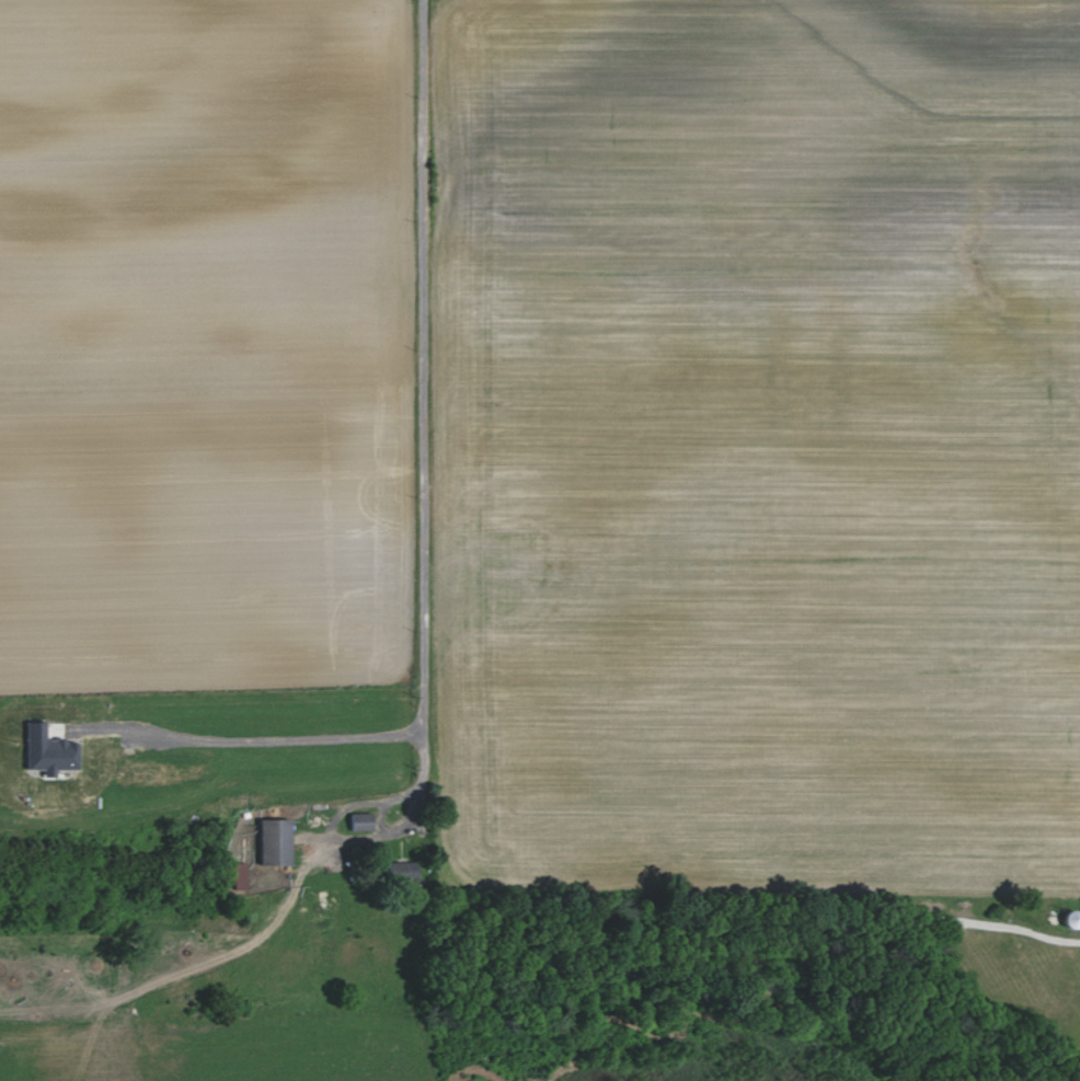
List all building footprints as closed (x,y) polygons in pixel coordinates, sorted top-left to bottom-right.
[(40,740),(40,721),(21,721),(21,769),(38,769),(38,777),(49,777),(49,769),(72,769),(72,740),(40,740)] [(367,812),(344,813),(345,831),(367,830),(367,812)] [(253,865),(284,865),(285,820),(253,819),(253,865)] [(409,861),(379,862),(380,881),(409,880),(409,861)] [(228,889),(240,889),(241,863),(229,862),(228,889)]
